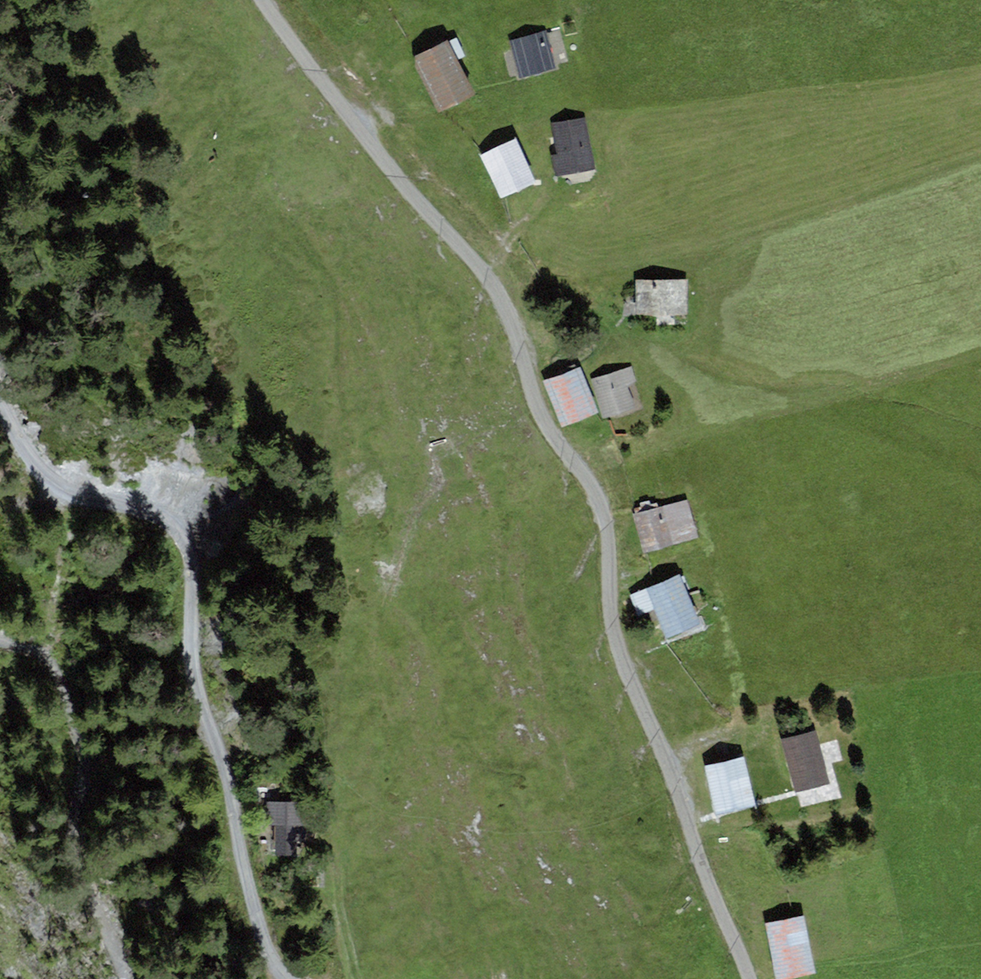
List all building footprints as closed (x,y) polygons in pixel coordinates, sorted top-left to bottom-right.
[(553,71),(543,31),(505,41),(516,81),(553,71)] [(472,97),(445,43),(409,61),(437,115),(472,97)] [(593,166),(583,114),(547,121),(557,173),(593,166)] [(530,178),(510,138),(476,154),(496,194),(530,178)] [(683,316),(683,281),(632,281),(632,316),(683,316)] [(627,368),(588,380),(600,420),(631,411),(624,390),(632,385),(627,368)] [(577,371),(539,384),(555,430),(593,417),(577,371)] [(683,502),(629,517),(639,556),(694,541),(683,502)] [(649,613),(662,646),(698,632),(677,577),(626,596),(635,619),(649,613)] [(815,740),(779,750),(790,791),(826,782),(815,740)] [(738,754),(698,764),(710,813),(750,803),(738,754)] [(274,855),(293,855),(293,825),(299,825),(299,801),(267,802),(267,824),(274,824),(274,855)] [(799,913),(763,920),(774,978),(809,971),(799,913)]
